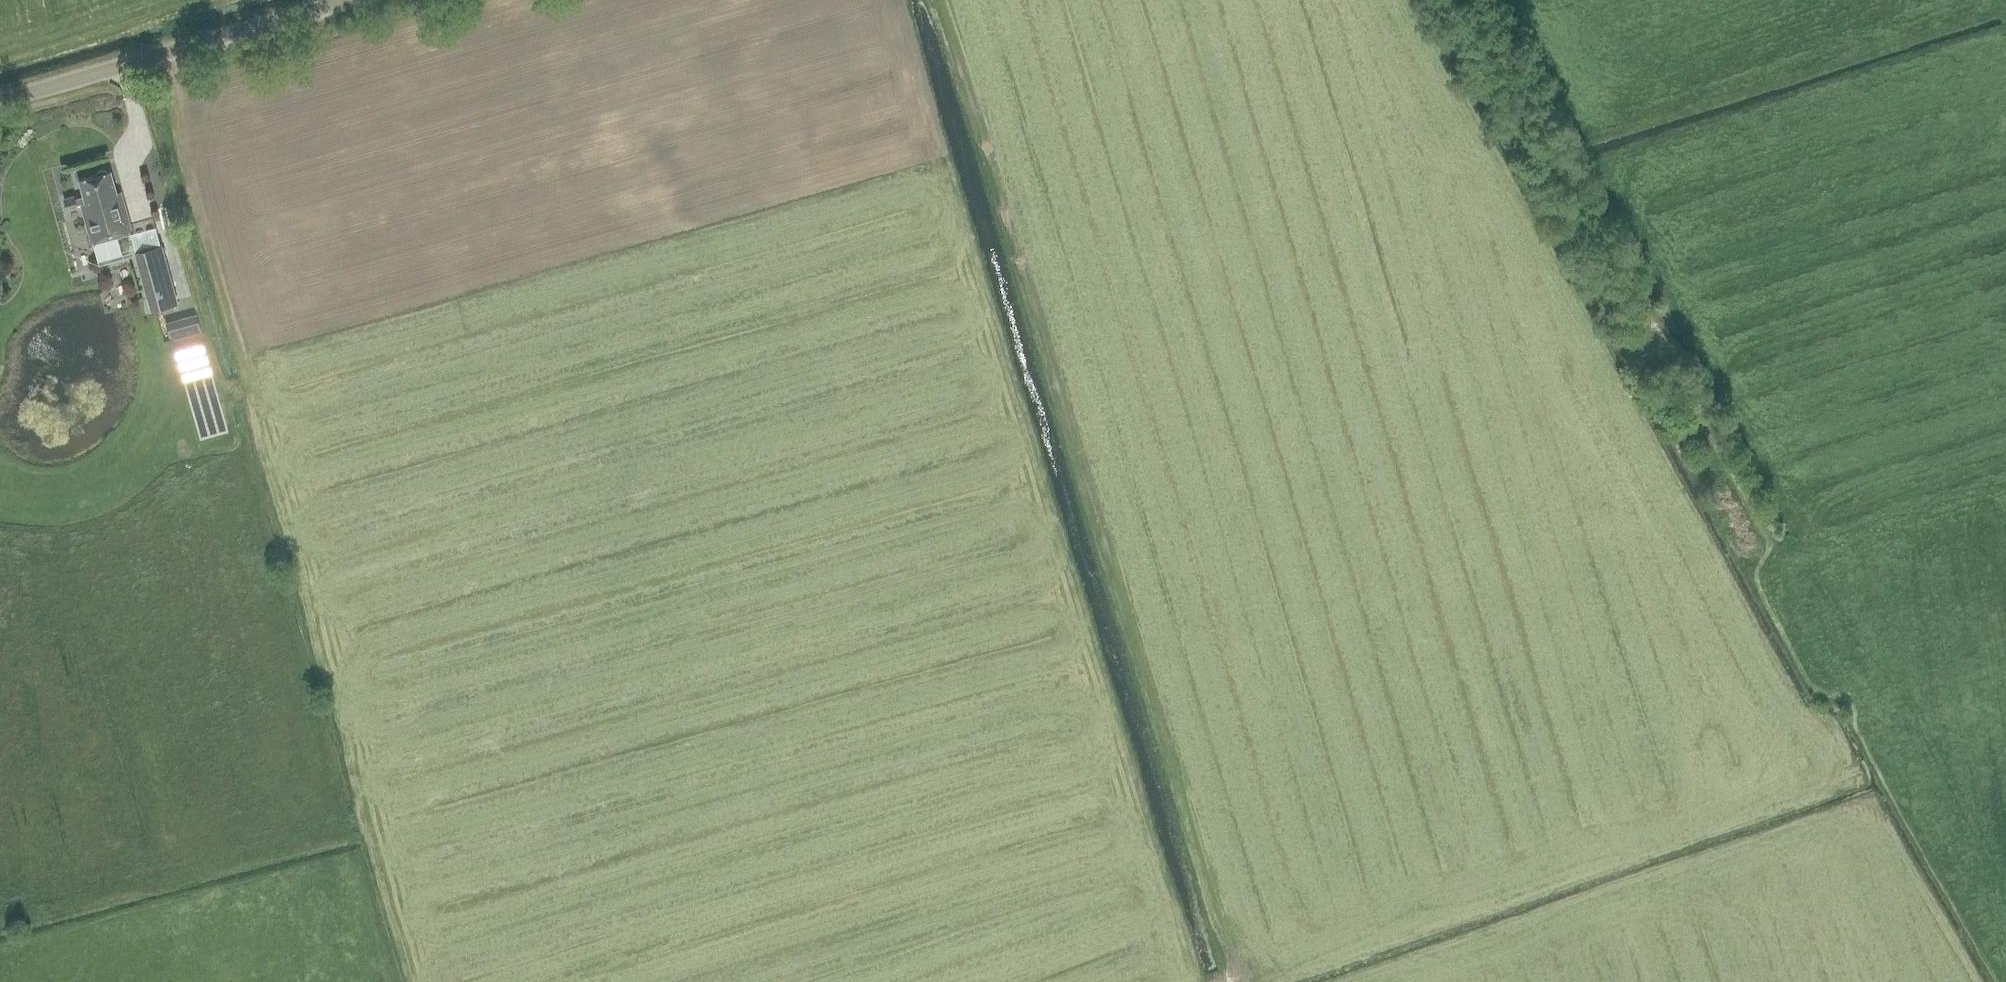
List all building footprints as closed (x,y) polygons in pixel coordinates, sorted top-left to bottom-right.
[(109,171),(104,169),(99,171),(97,173),(78,179),(83,196),(77,198),(78,204),(80,204),(92,242),(131,231),(122,191),(117,192),(111,170),(109,171)] [(151,310),(179,303),(162,244),(135,251),(151,310)] [(187,333),(183,318),(168,322),(172,338),(187,333)] [(180,351),(185,371),(211,365),(205,344),(180,351)]
